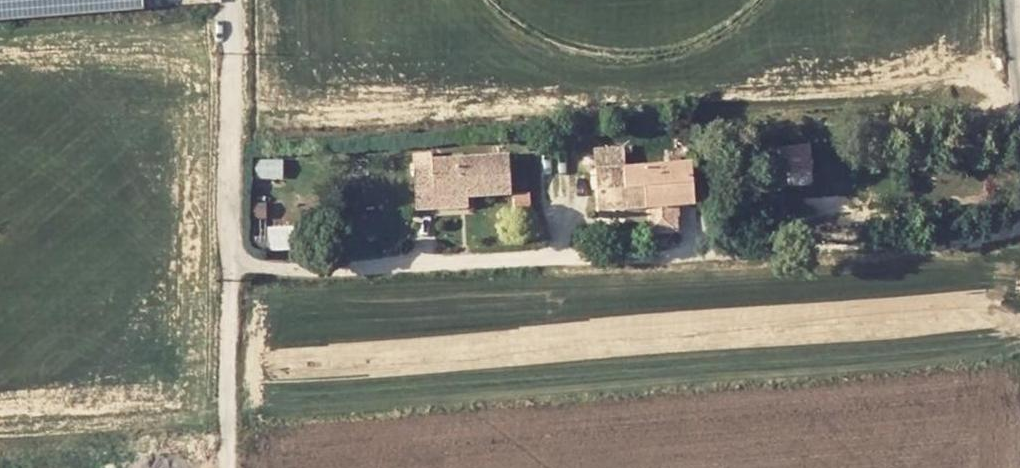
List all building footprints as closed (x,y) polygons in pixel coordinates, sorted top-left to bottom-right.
[(141,9),(140,0),(0,0),(0,20),(141,9)] [(645,185),(626,185),(625,165),(623,145),(592,147),(594,171),(595,184),(597,209),(646,205),(645,185)] [(551,161),(561,160),(561,149),(550,149),(551,161)] [(435,195),(468,193),(509,192),(507,151),(431,155),(432,166),(413,167),(416,205),(434,204),(435,195)] [(773,173),(792,172),(791,151),(771,152),(773,173)] [(626,185),(645,185),(646,205),(696,202),(693,161),(625,165),(626,185)] [(594,171),(584,172),(585,184),(595,184),(594,171)] [(434,204),(468,203),(468,193),(435,195),(434,204)] [(253,213),(265,213),(265,200),(253,200),(253,213)] [(255,246),(306,244),(306,234),(255,236),(255,246)]
